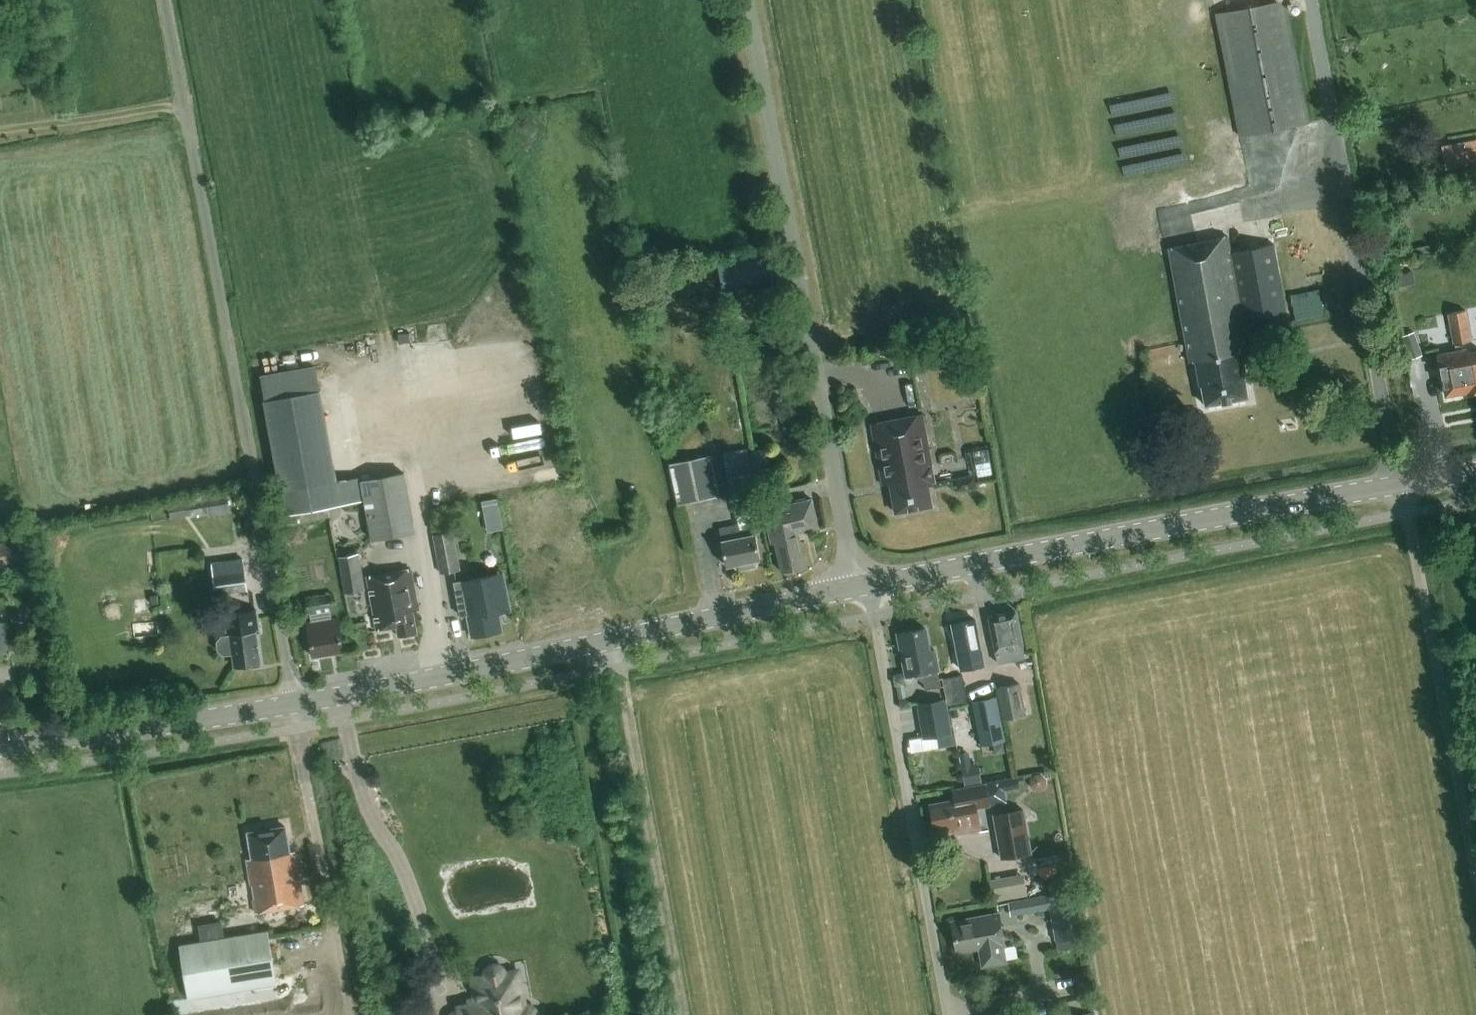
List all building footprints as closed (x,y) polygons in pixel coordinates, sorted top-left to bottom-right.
[(1238,136),(1308,122),(1284,0),(1282,0),(1214,13),(1238,136)] [(1475,162),(1475,136),(1444,142),(1449,167),(1475,162)] [(1241,319),(1285,311),(1273,244),(1230,252),(1227,237),(1168,248),(1189,362),(1194,361),(1199,387),(1201,386),(1204,405),(1247,397),(1244,378),(1246,378),(1241,352),(1248,351),(1241,319)] [(721,288),(742,284),(739,267),(718,271),(721,288)] [(1453,344),(1471,341),(1465,309),(1448,313),(1453,344)] [(1409,360),(1422,356),(1414,331),(1401,336),(1409,360)] [(398,343),(410,342),(409,333),(397,334),(398,343)] [(1470,390),(1474,392),(1475,391),(1475,351),(1466,353),(1465,349),(1438,354),(1440,367),(1437,367),(1439,377),(1442,376),(1445,395),(1470,390)] [(320,390),(263,400),(284,515),(362,500),(358,477),(336,481),(320,390)] [(781,422),(790,420),(786,403),(777,405),(781,422)] [(870,424),(881,485),(889,484),(895,513),(931,506),(927,486),(935,485),(922,415),(870,424)] [(738,571),(755,567),(757,560),(760,559),(753,526),(761,524),(746,448),(724,452),(738,524),(718,528),(725,566),(733,564),(738,571)] [(669,464),(678,504),(717,496),(709,456),(669,464)] [(359,480),(371,540),(415,531),(404,472),(359,480)] [(973,476),(955,480),(957,490),(975,487),(973,476)] [(208,512),(228,509),(226,495),(206,498),(208,512)] [(500,495),(484,497),(488,528),(505,526),(500,495)] [(797,532),(818,528),(811,499),(763,510),(771,544),(775,543),(781,571),(805,565),(797,532)] [(168,505),(170,518),(191,515),(189,502),(168,505)] [(432,534),(439,573),(459,569),(453,531),(432,534)] [(24,571),(20,540),(0,543),(0,574),(24,571)] [(343,593),(364,590),(358,553),(337,557),(343,593)] [(242,559),(211,563),(215,595),(246,591),(242,559)] [(412,611),(417,610),(410,569),(371,576),(367,577),(377,630),(396,627),(398,637),(416,633),(412,611)] [(498,612),(510,610),(506,591),(498,592),(495,576),(454,584),(460,616),(466,615),(471,637),(502,631),(498,612)] [(305,596),(308,614),(336,609),(333,592),(305,596)] [(260,664),(255,630),(258,630),(255,609),(223,613),(227,635),(221,636),(216,641),(218,650),(223,655),(232,654),(234,667),(260,664)] [(998,663),(1023,658),(1021,647),(1022,646),(1015,611),(988,616),(996,653),(995,653),(998,663)] [(313,658),(343,652),(337,618),(306,623),(313,658)] [(960,670),(983,665),(974,620),(951,624),(960,670)] [(9,651),(5,622),(0,622),(0,652),(9,651)] [(905,677),(922,674),(925,690),(940,686),(937,671),(938,670),(934,649),(929,650),(925,628),(896,634),(905,677)] [(942,678),(948,708),(968,704),(962,674),(942,678)] [(1019,683),(995,688),(1002,719),(1025,715),(1019,683)] [(1000,720),(1002,719),(995,688),(996,696),(971,701),(979,745),(1004,740),(1000,720)] [(910,707),(909,702),(904,698),(899,699),(900,709),(910,707)] [(955,744),(954,741),(953,732),(950,732),(945,699),(916,704),(922,738),(920,739),(922,750),(955,744)] [(962,751),(966,783),(981,781),(977,749),(962,751)] [(952,789),(954,799),(930,804),(935,831),(954,828),(955,834),(979,830),(975,808),(989,805),(985,783),(952,789)] [(992,814),(1000,859),(1031,853),(1023,808),(992,814)] [(255,913),(303,905),(295,852),(289,853),(285,827),(247,833),(252,858),(246,859),(250,886),(252,885),(254,899),(253,899),(255,913)] [(1025,870),(992,877),(997,899),(1030,891),(1025,870)] [(1049,909),(1057,951),(1080,947),(1067,879),(1050,882),(1052,893),(1007,901),(1010,916),(1049,909)] [(1005,963),(1002,947),(1005,946),(998,913),(951,921),(956,953),(978,949),(981,967),(1005,963)] [(199,926),(202,941),(179,945),(188,999),(277,984),(268,930),(223,938),(221,922),(199,926)] [(536,1014),(533,1009),(529,1006),(524,1006),(517,971),(505,973),(502,968),(498,965),(493,965),(488,967),(485,972),(484,977),(472,979),(475,1000),(467,1001),(468,1005),(458,1007),(458,1012),(453,1013),(451,1014),(536,1014)]
